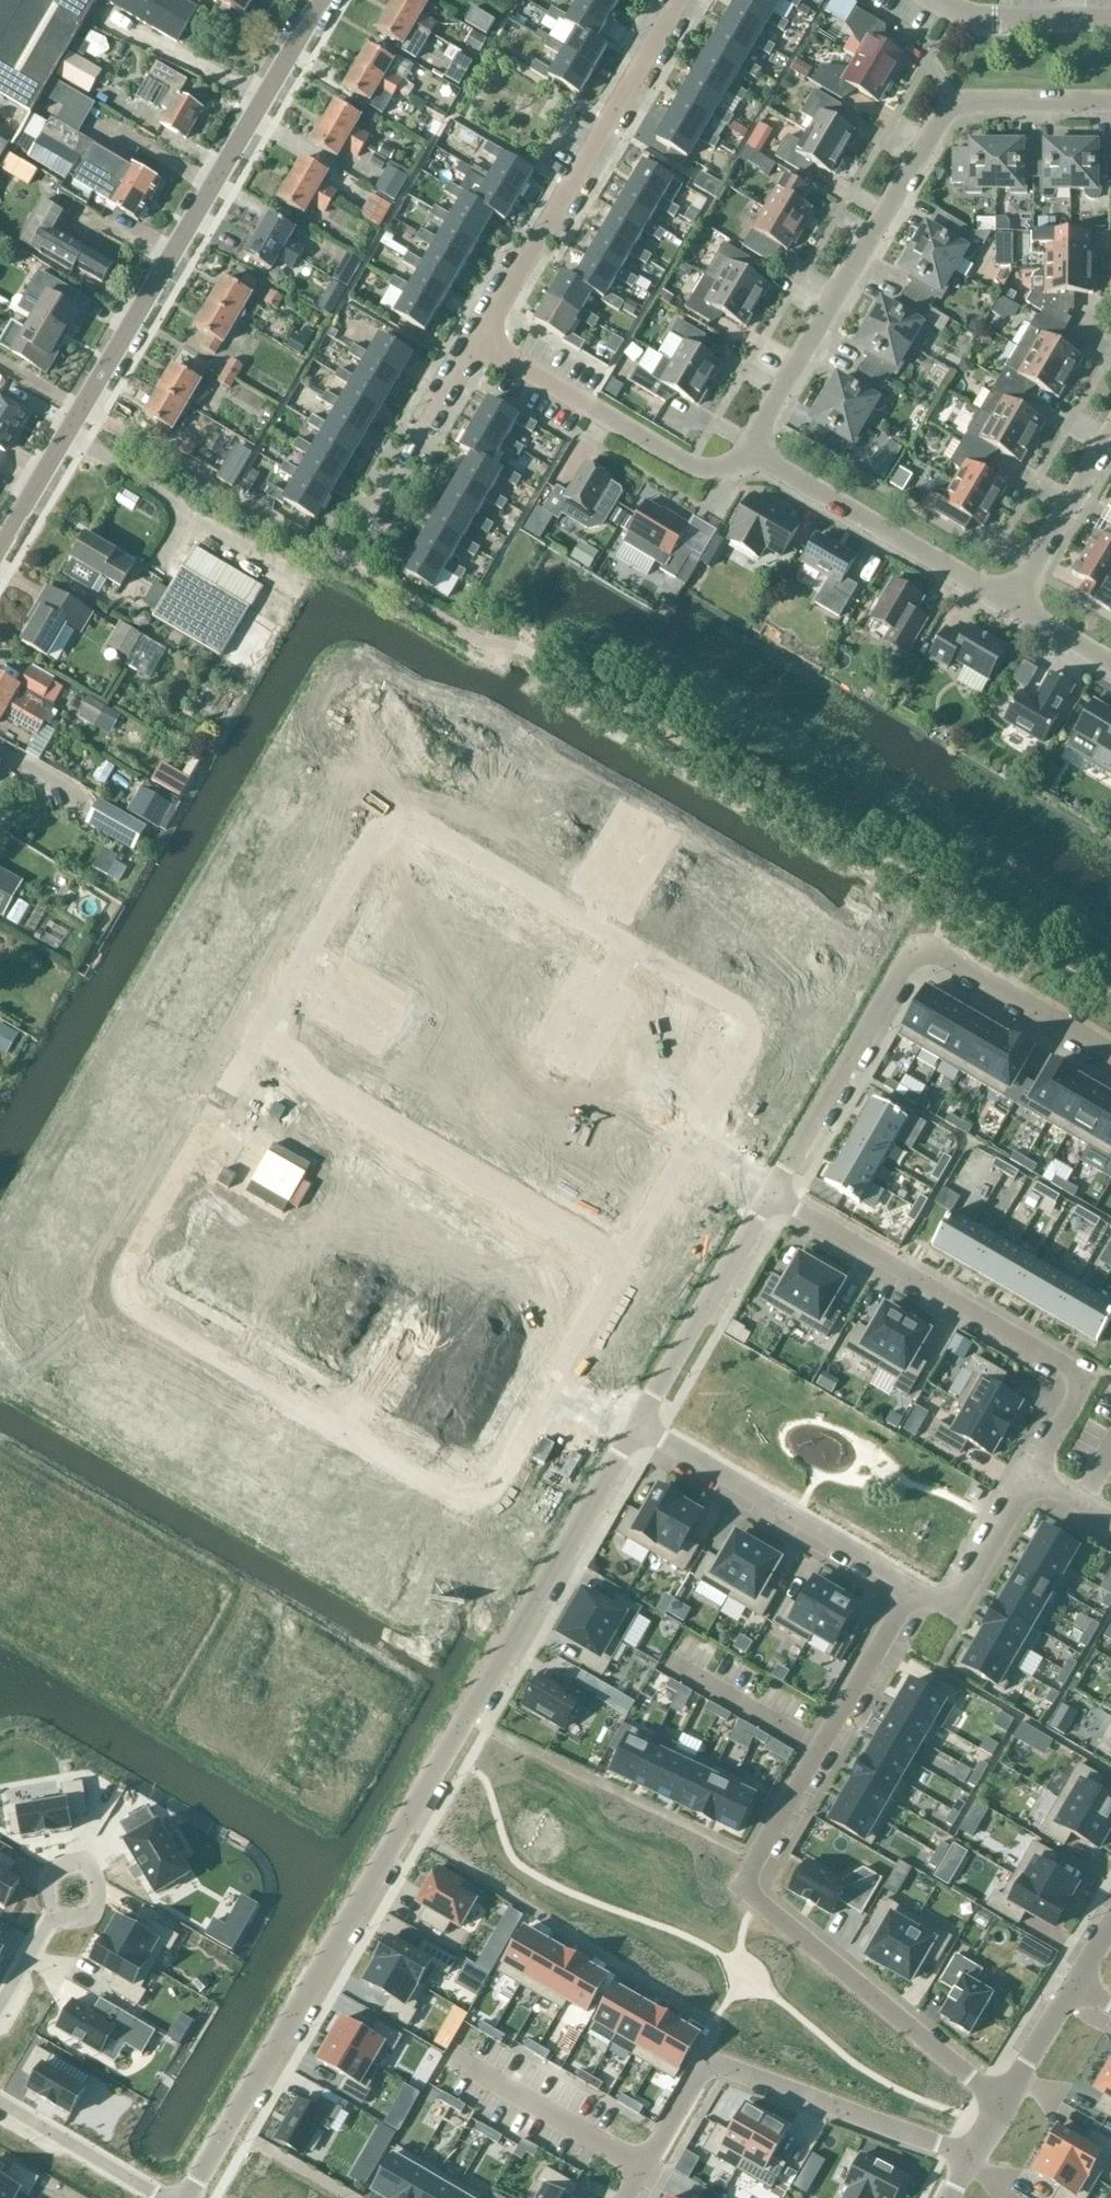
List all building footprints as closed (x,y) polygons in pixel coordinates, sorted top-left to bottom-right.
[(32,115),(98,1),(97,0),(0,0),(0,97),(32,115)] [(181,0),(106,0),(178,44),(198,10),(181,0)] [(254,0),(216,0),(244,17),(254,0)] [(431,35),(437,25),(421,16),(428,6),(418,0),(397,0),(390,12),(431,35)] [(622,0),(572,0),(578,4),(609,22),(622,0)] [(772,15),(747,0),(740,0),(728,20),(758,38),(767,23),(784,33),(789,24),(772,15)] [(772,15),(781,0),(747,0),(772,15)] [(801,0),(781,0),(798,10),(800,5),(803,1),(801,0)] [(853,2),(849,0),(832,0),(830,4),(846,13),(853,2)] [(553,9),(548,17),(561,25),(563,22),(567,25),(578,31),(597,42),(609,22),(578,4),(571,15),(570,19),(553,9)] [(798,10),(797,11),(807,17),(811,11),(800,5),(798,10)] [(466,23),(487,36),(496,22),(474,9),(466,23)] [(854,37),(844,53),(856,60),(892,81),(905,58),(877,42),(886,28),(855,10),(846,26),(854,37)] [(390,12),(378,32),(401,46),(399,49),(416,60),(425,45),(431,35),(390,12)] [(775,48),(758,38),(728,20),(715,44),(745,61),(753,47),(770,57),(775,48)] [(119,56),(128,38),(108,29),(100,48),(119,56)] [(488,40),(472,31),(464,45),(480,54),(488,40)] [(548,43),(545,48),(562,58),(565,53),(595,71),(609,48),(597,42),(578,31),(567,49),(551,39),(548,43)] [(80,40),(74,51),(84,57),(90,46),(80,40)] [(762,71),(745,61),(715,44),(701,67),(731,85),(740,70),(756,80),(762,71)] [(415,87),(404,81),(389,72),(395,62),(370,47),(358,68),(398,91),(397,92),(408,98),(415,87)] [(57,77),(89,96),(103,72),(70,53),(57,77)] [(537,62),(532,71),(549,82),(551,79),(580,96),(595,71),(565,53),(562,58),(554,72),(537,62)] [(460,54),(447,77),(461,86),(475,63),(460,54)] [(879,104),(892,81),(856,60),(850,71),(821,68),(812,83),(842,101),(851,87),(879,104)] [(797,61),(791,71),(806,80),(813,70),(797,61)] [(178,97),(179,96),(188,81),(158,63),(149,79),(169,90),(160,107),(169,112),(161,124),(187,139),(204,110),(178,97)] [(748,95),(731,85),(701,67),(687,90),(717,108),(726,94),(743,103),(748,95)] [(392,102),(397,92),(398,91),(358,68),(346,88),(371,103),(377,93),(392,102)] [(734,118),(717,108),(687,90),(673,114),(704,131),(712,117),(729,127),(734,118)] [(809,134),(843,154),(847,147),(851,149),(859,137),(854,134),(855,133),(834,121),(842,107),(815,92),(802,115),(815,123),(809,134)] [(325,124),(365,147),(371,137),(356,128),(362,118),(337,103),(325,124)] [(720,141),(704,131),(673,114),(657,141),(671,149),(665,159),(682,169),(687,159),(698,140),(715,150),(720,141)] [(130,164),(130,165),(52,118),(29,158),(68,181),(80,161),(151,202),(162,183),(130,164)] [(435,128),(426,123),(418,137),(427,142),(435,128)] [(734,123),(729,130),(744,139),(748,131),(734,123)] [(364,149),(365,147),(325,124),(313,144),(338,159),(344,149),(359,158),(364,149)] [(839,161),(843,154),(809,134),(802,145),(789,137),(776,158),(803,174),(809,162),(831,175),(831,174),(836,176),(843,164),(839,161)] [(751,139),(747,147),(760,155),(765,147),(751,139)] [(9,149),(10,147),(0,140),(0,164),(9,149)] [(997,190),(997,141),(980,140),(980,146),(973,146),(973,151),(953,151),(953,184),(966,184),(966,194),(982,194),(982,190),(997,190)] [(1034,179),(1034,151),(1021,151),(1021,146),(1014,146),(1014,141),(997,141),(997,190),(1012,190),(1012,195),(1027,195),(1027,179),(1034,179)] [(1071,190),(1071,141),(1054,141),(1054,146),(1047,146),(1047,151),(1034,151),(1034,179),(1041,179),(1040,192),(1041,194),(1042,197),(1043,198),(1044,199),(1046,200),(1048,201),(1049,201),(1051,201),(1052,201),(1055,199),(1056,197),(1057,195),(1058,193),(1058,190),(1071,190)] [(1089,141),(1071,141),(1071,190),(1084,190),(1084,193),(1085,195),(1086,197),(1087,199),(1089,200),(1091,201),(1094,201),(1096,201),(1098,200),(1099,199),(1100,197),(1101,195),(1102,193),(1102,179),(1108,180),(1109,152),(1095,152),(1095,146),(1089,146),(1089,141)] [(492,177),(522,195),(535,174),(505,157),(507,154),(489,144),(484,153),(500,162),(492,177)] [(380,154),(392,160),(396,153),(385,146),(380,154)] [(746,148),(739,160),(748,165),(755,153),(746,148)] [(373,159),(371,164),(382,170),(385,166),(373,159)] [(292,180),(332,204),(338,193),(323,184),(329,174),(304,160),(292,180)] [(139,222),(151,202),(80,161),(68,181),(62,191),(88,205),(94,195),(107,203),(139,222)] [(20,183),(28,170),(15,162),(7,175),(20,183)] [(663,201),(674,182),(680,172),(664,162),(658,172),(644,164),(628,192),(658,210),(675,219),(680,211),(663,201)] [(522,195),(492,177),(475,167),(473,170),(462,164),(457,173),(468,179),(461,191),(468,195),(466,197),(476,203),(496,215),(495,216),(506,223),(522,195)] [(395,203),(408,180),(388,168),(375,191),(395,203)] [(936,169),(932,177),(940,182),(945,174),(936,169)] [(728,189),(723,186),(702,174),(698,181),(724,196),(728,189)] [(765,210),(803,233),(810,220),(807,218),(812,210),(803,204),(810,192),(785,178),(765,210)] [(326,214),(332,204),(292,180),(280,201),(305,215),(311,205),(326,214)] [(720,202),(724,196),(698,181),(694,188),(720,202)] [(496,215),(476,203),(466,197),(468,195),(461,191),(450,184),(445,193),(462,203),(453,217),(483,235),(495,216),(496,215)] [(425,224),(438,198),(423,191),(410,217),(425,224)] [(649,224),(658,210),(628,192),(614,215),(644,233),(661,243),(666,234),(649,224)] [(393,206),(373,195),(360,217),(380,229),(393,206)] [(71,273),(75,266),(104,283),(113,263),(59,232),(68,217),(43,204),(21,242),(45,256),(44,258),(71,273)] [(483,235),(453,217),(436,208),(431,216),(448,226),(439,241),(470,259),(483,235)] [(692,208),(685,220),(694,225),(701,214),(692,208)] [(795,246),(803,233),(765,210),(743,248),(768,263),(778,246),(787,252),(792,244),(795,246)] [(636,247),(644,233),(614,215),(600,238),(631,256),(647,266),(652,257),(636,247)] [(259,236),(299,260),(305,249),(290,241),(296,230),(271,216),(259,236)] [(919,232),(911,247),(953,272),(960,259),(961,259),(962,259),(963,259),(964,259),(965,259),(966,258),(967,258),(967,257),(968,257),(969,256),(969,255),(970,254),(970,253),(971,252),(971,251),(971,250),(971,249),(970,248),(970,247),(970,246),(969,246),(969,245),(972,239),(984,245),(990,234),(977,234),(975,234),(950,219),(944,230),(940,228),(937,234),(928,229),(924,235),(919,232)] [(1010,223),(1005,219),(997,219),(997,220),(997,232),(1010,232),(1010,223)] [(997,220),(977,220),(977,234),(990,234),(997,234),(997,232),(997,220)] [(1038,233),(1055,233),(1055,220),(1038,220),(1038,233)] [(417,240),(409,254),(425,264),(456,282),(470,259),(439,241),(422,231),(417,240)] [(1032,255),(1046,258),(1046,270),(1091,271),(1091,260),(1094,260),(1094,246),(1088,246),(1088,233),(1055,233),(1038,233),(1032,233),(1032,255)] [(1013,235),(996,235),(996,250),(1013,250),(1013,235)] [(293,270),(299,260),(259,236),(247,257),(272,272),(278,262),(293,270)] [(622,271),(631,256),(600,238),(587,262),(617,279),(634,289),(639,280),(622,271)] [(716,284),(756,306),(762,297),(764,298),(770,287),(742,270),(749,259),(724,244),(714,262),(723,273),(717,283),(716,284)] [(945,285),(953,272),(911,247),(902,261),(907,264),(903,270),(912,275),(908,282),(912,284),(906,295),(931,309),(937,299),(942,301),(950,288),(945,285)] [(345,286),(358,262),(343,253),(330,277),(345,286)] [(456,282),(425,264),(409,254),(404,263),(420,273),(412,288),(442,306),(456,282)] [(608,294),(617,279),(587,262),(575,281),(574,282),(593,294),(604,300),(602,302),(620,313),(621,310),(625,304),(608,294)] [(676,274),(682,278),(691,275),(694,269),(682,263),(676,274)] [(1091,282),(1091,271),(1046,270),(1046,273),(1038,273),(1034,274),(1032,279),(1032,285),(1032,294),(1026,304),(1043,313),(1040,318),(1062,331),(1065,333),(1072,320),(1067,317),(1070,312),(1071,295),(1094,295),(1094,282),(1091,282)] [(34,288),(21,310),(33,318),(64,336),(78,311),(65,303),(65,302),(72,290),(42,274),(34,288)] [(574,282),(575,281),(564,275),(548,302),(578,320),(595,330),(600,321),(583,311),(593,294),(574,282)] [(716,284),(717,283),(705,276),(696,292),(686,309),(711,324),(718,312),(741,326),(741,325),(746,328),(753,317),(750,316),(756,306),(716,284)] [(212,304),(238,320),(252,295),(258,284),(247,277),(240,288),(226,280),(212,304)] [(395,278),(390,287),(396,290),(407,296),(397,312),(396,315),(426,333),(442,306),(412,288),(395,278)] [(331,281),(322,297),(335,304),(344,288),(331,281)] [(1007,289),(1003,296),(1014,302),(1018,296),(1007,289)] [(285,299),(272,291),(265,302),(278,310),(285,299)] [(661,291),(657,298),(669,306),(673,298),(661,291)] [(925,320),(931,309),(906,295),(900,305),(896,303),(892,309),(883,304),(879,311),(875,308),(866,322),(909,347),(916,334),(921,337),(929,323),(925,320)] [(625,304),(621,310),(638,319),(641,314),(637,312),(639,307),(627,300),(625,304)] [(569,334),(578,320),(548,302),(535,323),(565,340),(563,343),(581,353),(586,344),(569,334)] [(224,344),(238,320),(212,304),(197,329),(212,337),(205,349),(216,355),(223,344),(224,344)] [(1062,331),(1040,318),(1037,316),(1019,348),(1030,355),(1069,378),(1075,369),(1077,370),(1084,359),(1055,342),(1062,331)] [(0,346),(0,348),(48,376),(64,349),(59,346),(58,345),(64,336),(33,318),(26,331),(13,323),(0,346)] [(673,364),(707,384),(709,380),(714,383),(723,367),(719,364),(719,363),(698,351),(706,337),(679,322),(671,336),(685,344),(673,364)] [(901,360),(909,347),(866,322),(858,336),(862,339),(859,346),(868,351),(864,357),(868,359),(861,370),(886,385),(893,374),(897,377),(905,363),(901,360)] [(971,324),(968,329),(977,335),(982,326),(977,322),(971,324)] [(302,356),(310,342),(315,333),(305,328),(300,338),(297,336),(289,349),(302,356)] [(614,336),(606,349),(616,356),(624,342),(614,336)] [(366,365),(397,383),(413,356),(383,337),(371,356),(355,346),(350,355),(366,365)] [(1069,378),(1030,355),(1019,348),(1000,380),(1024,395),(1031,384),(1059,401),(1066,389),(1064,387),(1069,378)] [(225,371),(238,378),(245,367),(232,360),(225,371)] [(958,371),(963,374),(972,371),(976,366),(965,360),(958,371)] [(707,384),(673,364),(672,366),(663,361),(653,378),(638,370),(630,382),(667,404),(673,392),(695,405),(695,404),(700,407),(709,391),(705,388),(707,384)] [(22,374),(2,363),(0,367),(0,379),(15,387),(22,374)] [(161,391),(187,407),(202,382),(201,382),(208,371),(196,364),(190,375),(175,367),(161,391)] [(383,406),(397,383),(366,365),(358,379),(341,370),(336,378),(352,388),(383,406)] [(896,390),(886,385),(861,370),(855,381),(851,379),(848,385),(839,380),(835,386),(830,383),(822,398),(864,423),(883,390),(893,396),(896,390)] [(231,389),(238,378),(225,371),(219,382),(231,389)] [(612,380),(605,391),(616,398),(623,387),(612,380)] [(1018,406),(1024,395),(1000,380),(988,399),(981,412),(992,419),(1031,442),(1037,433),(1039,434),(1046,423),(1018,406)] [(369,430),(383,406),(352,388),(344,403),(327,393),(322,402),(339,412),(369,430)] [(161,391),(147,416),(161,424),(154,436),(157,438),(165,442),(172,431),(173,432),(187,407),(161,391)] [(856,436),(864,423),(822,398),(814,412),(818,415),(814,421),(823,426),(819,433),(823,435),(817,446),(842,460),(848,450),(853,452),(861,439),(856,436)] [(6,452),(27,415),(0,400),(0,449),(6,452)] [(478,421),(508,439),(516,425),(533,434),(538,426),(521,415),(519,418),(490,401),(478,421)] [(356,453),(369,430),(339,412),(330,426),(313,417),(308,425),(325,435),(356,453)] [(1026,452),(1031,442),(992,419),(986,430),(973,425),(962,444),(986,459),(993,448),(1022,465),(1028,453),(1026,452)] [(524,449),(508,439),(478,421),(461,449),(473,456),(474,454),(493,465),(503,448),(519,457),(524,449)] [(934,440),(937,436),(936,431),(932,428),(926,429),(924,433),(924,438),(929,441),(934,440)] [(342,476),(356,453),(325,435),(316,450),(300,440),(295,449),(311,458),(342,476)] [(186,439),(179,450),(188,456),(191,457),(192,457),(198,446),(186,439)] [(240,439),(220,475),(234,483),(255,447),(240,439)] [(891,443),(873,473),(885,481),(903,451),(891,443)] [(980,470),(986,459),(962,444),(951,463),(961,472),(955,483),(994,506),(999,497),(1002,499),(1008,487),(980,470)] [(503,471),(493,465),(474,454),(473,456),(461,475),(492,493),(500,478),(517,488),(522,479),(504,468),(503,471)] [(328,500),(342,476),(311,458),(303,473),(286,463),(281,472),(297,482),(328,500)] [(609,483),(612,479),(586,464),(568,494),(558,488),(544,511),(560,520),(563,514),(588,529),(592,529),(600,528),(603,525),(622,494),(621,490),(609,483)] [(911,477),(899,470),(890,485),(902,492),(911,477)] [(508,502),(492,493),(461,475),(448,498),(478,516),(487,501),(503,511),(508,502)] [(247,477),(241,488),(249,493),(255,482),(247,477)] [(316,521),(328,500),(297,482),(289,497),(272,487),(267,495),(285,506),(286,503),(316,521)] [(994,506),(955,483),(948,494),(935,489),(924,508),(966,533),(972,522),(984,529),(991,517),(988,516),(994,506)] [(495,526),(478,516),(448,498),(434,522),(464,539),(473,525),(489,535),(495,526)] [(729,542),(759,559),(766,548),(782,557),(800,527),(751,498),(733,529),(736,530),(729,542)] [(670,517),(647,503),(636,521),(629,533),(631,534),(623,547),(661,571),(676,580),(685,585),(701,560),(691,555),(692,553),(678,544),(689,526),(671,516),(670,517)] [(628,516),(621,528),(629,533),(636,521),(628,516)] [(481,549),(464,539),(434,522),(420,545),(450,563),(459,548),(476,558),(481,549)] [(1097,534),(1085,555),(1110,570),(1110,542),(1097,534)] [(136,564),(87,535),(72,560),(75,561),(66,576),(92,591),(100,577),(103,578),(103,577),(122,588),(136,564)] [(717,536),(701,563),(709,568),(725,541),(717,536)] [(816,604),(840,619),(857,588),(844,580),(856,559),(818,537),(803,563),(830,579),(816,604)] [(467,573),(450,563),(420,545),(404,573),(434,590),(445,572),(462,581),(467,573)] [(584,545),(575,561),(588,569),(598,553),(584,545)] [(723,570),(738,554),(730,546),(715,562),(723,570)] [(184,569),(155,618),(156,619),(239,667),(253,676),(282,626),(252,608),(265,587),(196,547),(184,569)] [(611,573),(630,587),(644,569),(626,554),(611,573)] [(1085,555),(1073,575),(1093,587),(1087,598),(1110,612),(1110,611),(1110,570),(1085,555)] [(891,557),(880,575),(889,580),(900,563),(891,557)] [(890,645),(907,655),(924,627),(912,620),(924,600),(893,581),(871,619),(890,630),(883,641),(890,645)] [(89,613),(64,598),(53,616),(42,610),(35,622),(31,619),(30,620),(35,623),(22,644),(48,659),(70,622),(80,628),(89,613)] [(135,624),(141,627),(149,624),(152,619),(150,614),(145,612),(136,615),(134,620),(135,624)] [(168,650),(143,636),(123,625),(112,644),(132,655),(126,665),(151,680),(168,650)] [(930,659),(948,669),(953,660),(988,681),(1007,648),(971,627),(964,640),(947,630),(930,659)] [(44,725),(55,707),(44,701),(55,683),(29,668),(18,686),(0,675),(0,700),(44,725)] [(1058,715),(1074,688),(1052,675),(1036,702),(1021,693),(1004,722),(1043,744),(1060,716),(1058,715)] [(88,696),(79,712),(97,722),(106,707),(88,696)] [(1,724),(5,717),(20,726),(26,730),(38,737),(31,750),(42,757),(56,732),(44,725),(0,700),(0,723),(1,724)] [(1067,748),(1110,774),(1110,712),(1094,701),(1075,733),(1076,733),(1067,748)] [(353,704),(338,730),(354,740),(353,741),(366,749),(367,747),(379,754),(385,745),(397,752),(411,728),(398,720),(394,728),(353,704)] [(433,743),(409,786),(435,801),(441,789),(453,796),(467,772),(455,765),(459,758),(433,743)] [(323,782),(316,794),(340,808),(347,796),(358,803),(373,777),(331,752),(316,778),(323,782)] [(115,767),(103,760),(93,778),(105,785),(115,767)] [(162,764),(151,782),(180,798),(190,780),(162,764)] [(490,776),(465,818),(491,833),(498,822),(510,829),(524,805),(512,798),(516,791),(490,776)] [(181,803),(180,803),(156,789),(145,783),(142,788),(141,787),(127,811),(159,830),(160,829),(164,831),(181,803)] [(100,801),(86,824),(133,851),(147,828),(100,801)] [(546,809),(522,851),(547,866),(554,855),(566,862),(580,838),(568,831),(572,824),(546,809)] [(107,851),(96,870),(108,878),(120,859),(107,851)] [(24,883),(0,870),(0,916),(4,918),(24,883)] [(405,871),(382,910),(404,923),(427,883),(405,871)] [(678,904),(661,932),(682,945),(683,944),(707,903),(707,902),(687,890),(693,881),(679,873),(665,897),(678,904)] [(707,903),(683,944),(704,956),(720,929),(733,936),(746,912),(733,904),(727,915),(707,903)] [(523,939),(500,979),(520,990),(542,951),(523,939)] [(758,941),(744,965),(756,972),(749,984),(775,999),(799,956),(774,941),(770,948),(758,941)] [(374,948),(368,958),(380,964),(385,954),(374,948)] [(542,951),(520,990),(541,1003),(564,963),(542,951)] [(385,954),(380,964),(391,971),(397,961),(385,954)] [(413,970),(407,980),(418,987),(424,977),(413,970)] [(424,977),(418,987),(429,993),(435,983),(424,977)] [(926,990),(898,1037),(921,1050),(947,1004),(940,1000),(941,999),(926,990)] [(451,993),(446,1003),(457,1009),(463,999),(451,993)] [(463,999),(457,1009),(468,1016),(474,1006),(463,999)] [(947,1004),(921,1050),(941,1062),(968,1015),(955,1007),(955,1009),(947,1004)] [(437,1008),(431,1018),(442,1024),(448,1014),(437,1008)] [(644,1009),(638,1020),(648,1026),(654,1014),(644,1009)] [(448,1014),(442,1024),(453,1031),(459,1021),(448,1014)] [(490,1015),(484,1025),(495,1032),(501,1022),(490,1015)] [(968,1015),(941,1062),(962,1074),(988,1028),(981,1024),(982,1023),(968,1015)] [(638,1020),(631,1031),(641,1037),(648,1026),(638,1020)] [(501,1022),(495,1032),(507,1038),(512,1028),(501,1022)] [(0,1024),(0,1050),(6,1053),(17,1033),(0,1023),(0,1024)] [(988,1028),(962,1074),(982,1086),(1009,1039),(996,1031),(995,1033),(988,1028)] [(475,1030),(469,1040),(481,1047),(487,1037),(475,1030)] [(487,1037),(481,1047),(492,1053),(498,1043),(487,1037)] [(1009,1039),(982,1086),(1004,1099),(1032,1052),(1010,1038),(1009,1039)] [(625,1043),(618,1054),(628,1060),(635,1049),(625,1043)] [(514,1053),(508,1063),(519,1069),(525,1059),(514,1053)] [(618,1054),(612,1065),(622,1071),(628,1060),(618,1054)] [(525,1059),(519,1069),(531,1076),(536,1066),(525,1059)] [(1052,1063),(1025,1111),(1047,1124),(1074,1078),(1075,1076),(1052,1063)] [(552,1075),(547,1085),(558,1092),(564,1082),(552,1075)] [(605,1077),(598,1088),(608,1094),(615,1083),(605,1077)] [(1074,1078),(1047,1124),(1067,1135),(1095,1089),(1082,1081),(1081,1082),(1074,1078)] [(888,1080),(884,1087),(896,1094),(900,1087),(888,1080)] [(564,1082),(558,1092),(569,1098),(575,1088),(564,1082)] [(598,1088),(592,1099),(602,1105),(608,1094),(598,1088)] [(1067,1135),(1088,1147),(1110,1107),(1110,1100),(1107,1097),(1108,1096),(1095,1089),(1067,1135)] [(909,1092),(904,1099),(916,1106),(920,1098),(909,1092)] [(920,1098),(916,1106),(927,1113),(931,1105),(920,1098)] [(874,1102),(862,1123),(896,1143),(908,1121),(887,1109),(888,1109),(887,1108),(886,1109),(874,1102)] [(1079,1162),(1110,1181),(1110,1107),(1088,1147),(1079,1162)] [(585,1111),(579,1122),(589,1128),(595,1117),(585,1111)] [(949,1116),(945,1123),(956,1130),(961,1122),(949,1116)] [(579,1122),(572,1133),(582,1139),(589,1128),(579,1122)] [(961,1122),(956,1130),(968,1136),(972,1129),(961,1122)] [(862,1123),(850,1143),(884,1163),(896,1143),(862,1123)] [(850,1143),(838,1164),(872,1183),(884,1163),(850,1143)] [(565,1145),(559,1156),(569,1162),(575,1151),(565,1145)] [(1015,1153),(1010,1161),(1022,1168),(1026,1160),(1015,1153)] [(559,1156),(552,1167),(562,1173),(569,1162),(559,1156)] [(944,1156),(938,1167),(945,1171),(952,1160),(944,1156)] [(997,1160),(992,1168),(1003,1174),(1008,1167),(997,1160)] [(1026,1160),(1022,1168),(1033,1174),(1037,1167),(1026,1160)] [(838,1164),(826,1185),(838,1192),(839,1193),(860,1205),(872,1183),(838,1164)] [(938,1167),(931,1178),(939,1183),(945,1171),(938,1167)] [(1008,1167),(1003,1174),(1015,1181),(1019,1173),(1008,1167)] [(1056,1177),(1051,1185),(1062,1191),(1066,1184),(1056,1177)] [(1037,1184),(1033,1192),(1044,1198),(1049,1190),(1037,1184)] [(1066,1184),(1062,1191),(1074,1198),(1078,1191),(1066,1184)] [(944,1188),(935,1203),(952,1213),(961,1198),(944,1188)] [(1049,1190),(1044,1198),(1056,1205),(1060,1197),(1049,1190)] [(1031,1193),(1025,1204),(1034,1209),(1040,1198),(1031,1193)] [(921,1197),(914,1208),(922,1212),(928,1201),(921,1197)] [(227,1202),(221,1212),(232,1218),(238,1208),(227,1202)] [(238,1208),(232,1218),(243,1225),(249,1215),(238,1208)] [(914,1208),(907,1219),(915,1224),(922,1212),(914,1208)] [(1078,1208),(1074,1215),(1085,1222),(1090,1214),(1078,1208)] [(940,1235),(933,1247),(954,1260),(974,1226),(952,1213),(940,1234),(939,1235),(940,1235)] [(1090,1214),(1085,1222),(1096,1228),(1101,1221),(1090,1214)] [(265,1224),(259,1234),(271,1241),(276,1231),(265,1224)] [(974,1226),(954,1260),(974,1272),(994,1237),(974,1226)] [(310,1227),(304,1237),(316,1243),(322,1233),(310,1227)] [(276,1231),(271,1241),(282,1247),(288,1237),(276,1231)] [(322,1233),(316,1243),(327,1250),(333,1240),(322,1233)] [(192,1237),(169,1276),(191,1289),(214,1249),(192,1237)] [(994,1237),(974,1272),(995,1283),(1014,1249),(994,1237)] [(304,1247),(298,1257),(309,1263),(315,1253),(304,1247)] [(214,1249),(191,1289),(210,1300),(233,1261),(214,1249)] [(349,1249),(343,1259),(354,1266),(360,1256),(349,1249)] [(1014,1249),(995,1283),(1015,1295),(1035,1261),(1014,1249)] [(315,1253),(309,1263),(320,1270),(326,1260),(315,1253)] [(360,1256),(354,1266),(366,1272),(371,1262),(360,1256)] [(500,1258),(493,1269),(503,1275),(510,1264),(500,1258)] [(773,1276),(759,1300),(793,1320),(821,1270),(820,1269),(820,1270),(800,1258),(785,1283),(773,1276)] [(233,1261),(210,1300),(230,1311),(252,1272),(233,1261)] [(1035,1261),(1015,1295),(1036,1307),(1055,1273),(1035,1261)] [(342,1269),(337,1279),(348,1286),(354,1276),(342,1269)] [(493,1269),(487,1280),(497,1286),(503,1275),(493,1269)] [(821,1270),(793,1320),(826,1339),(840,1315),(828,1308),(843,1283),(823,1271),(821,1270)] [(388,1272),(382,1282),(393,1288),(399,1278),(388,1272)] [(1055,1273),(1036,1307),(1056,1319),(1076,1285),(1055,1273)] [(354,1276),(348,1286),(359,1292),(365,1282),(354,1276)] [(399,1278),(393,1288),(404,1295),(410,1285),(399,1278)] [(272,1283),(249,1323),(268,1334),(291,1294),(272,1283)] [(1076,1285),(1056,1319),(1076,1331),(1096,1297),(1076,1285)] [(480,1292),(473,1303),(483,1309),(490,1298),(480,1292)] [(291,1294),(268,1334),(287,1345),(310,1306),(291,1294)] [(426,1294),(420,1304),(432,1311),(437,1301),(426,1294)] [(1076,1331),(1098,1343),(1105,1331),(1106,1330),(1110,1321),(1110,1305),(1096,1297),(1076,1331)] [(437,1301),(432,1311),(443,1317),(449,1307),(437,1301)] [(473,1303),(467,1314),(477,1320),(483,1309),(473,1303)] [(310,1306),(287,1345),(307,1356),(330,1317),(310,1306)] [(859,1326),(845,1350),(878,1370),(907,1320),(906,1319),(905,1319),(886,1308),(871,1333),(859,1326)] [(330,1317),(307,1356),(328,1369),(351,1329),(330,1317)] [(907,1320),(878,1370),(899,1381),(894,1389),(907,1397),(926,1365),(914,1358),(928,1333),(908,1321),(909,1321),(907,1320)] [(732,1325),(726,1335),(745,1346),(751,1336),(732,1325)] [(460,1326),(454,1337),(464,1343),(470,1332),(460,1326)] [(958,1335),(949,1349),(965,1358),(973,1344),(958,1335)] [(454,1337),(447,1348),(457,1354),(464,1343),(454,1337)] [(974,1376),(959,1401),(967,1406),(1009,1430),(1015,1420),(1013,1419),(1023,1402),(999,1388),(1006,1376),(975,1357),(967,1371),(974,1376)] [(440,1360),(434,1371),(444,1377),(450,1366),(440,1360)] [(434,1371),(427,1383),(437,1388),(444,1377),(434,1371)] [(420,1394),(414,1405),(424,1411),(430,1400),(420,1394)] [(414,1405),(407,1417),(417,1422),(424,1411),(414,1405)] [(937,1423),(929,1436),(960,1455),(967,1442),(992,1456),(1001,1440),(1003,1441),(1009,1430),(967,1406),(952,1431),(937,1423)] [(892,1413),(886,1422),(897,1429),(903,1419),(892,1413)] [(911,1419),(904,1430),(916,1437),(922,1425),(911,1419)] [(631,1510),(617,1533),(650,1553),(680,1502),(659,1489),(643,1517),(631,1510)] [(680,1502),(650,1553),(684,1572),(698,1549),(686,1542),(701,1515),(697,1513),(698,1512),(681,1503),(681,1502),(680,1502)] [(1037,1543),(1033,1550),(1066,1569),(1078,1548),(1044,1528),(1036,1542),(1037,1543)] [(709,1555),(695,1579),(728,1598),(758,1548),(756,1547),(736,1536),(721,1562),(709,1555)] [(758,1548),(728,1598),(762,1618),(776,1594),(764,1587),(779,1561),(759,1549),(758,1548)] [(1026,1563),(1022,1570),(1054,1589),(1062,1593),(1073,1574),(1066,1569),(1033,1550),(1032,1550),(1025,1562),(1026,1563)] [(1100,1589),(1108,1594),(1110,1596),(1110,1569),(1100,1589)] [(1016,1576),(1009,1588),(1043,1608),(1054,1589),(1022,1570),(1018,1577),(1016,1576)] [(787,1600),(773,1624),(807,1644),(813,1634),(812,1634),(836,1593),(834,1592),(834,1593),(814,1581),(799,1608),(787,1600)] [(1004,1601),(1000,1608),(1032,1627),(1040,1631),(1051,1612),(1043,1608),(1009,1588),(1002,1600),(1004,1601)] [(572,1612),(571,1613),(622,1643),(641,1610),(618,1596),(610,1608),(584,1592),(572,1612)] [(836,1593),(812,1634),(813,1634),(832,1645),(826,1655),(840,1663),(854,1639),(842,1632),(857,1606),(837,1594),(836,1593)] [(1102,1605),(1109,1610),(1110,1606),(1110,1596),(1108,1594),(1102,1605)] [(676,1602),(669,1614),(684,1623),(691,1610),(676,1602)] [(998,1607),(987,1627),(1021,1646),(1028,1651),(1032,1653),(1043,1634),(1040,1631),(1032,1627),(1000,1608),(998,1607)] [(571,1615),(559,1635),(586,1650),(579,1663),(603,1676),(622,1643),(571,1613),(570,1615),(571,1615)] [(1092,1621),(1086,1633),(1093,1637),(1100,1626),(1092,1621)] [(981,1640),(977,1647),(1017,1670),(1028,1651),(1021,1646),(987,1627),(986,1628),(980,1639),(981,1640)] [(1086,1633),(1079,1644),(1087,1648),(1093,1637),(1086,1633)] [(739,1640),(734,1649),(747,1657),(754,1644),(745,1639),(739,1640)] [(972,1653),(963,1667),(1005,1691),(1017,1670),(977,1647),(973,1654),(972,1653)] [(1070,1660),(1063,1671),(1071,1676),(1077,1664),(1070,1660)] [(1063,1671),(1057,1682),(1064,1687),(1071,1676),(1063,1671)] [(540,1678),(524,1705),(547,1719),(545,1721),(561,1729),(562,1727),(564,1729),(578,1705),(588,1711),(597,1696),(574,1683),(568,1694),(540,1678)] [(671,1680),(666,1688),(677,1694),(682,1686),(671,1680)] [(903,1696),(899,1703),(900,1704),(940,1727),(940,1729),(942,1730),(955,1707),(952,1706),(960,1694),(936,1680),(929,1692),(911,1682),(903,1696)] [(682,1686),(677,1694),(688,1700),(693,1693),(682,1686)] [(610,1688),(602,1702),(616,1710),(628,1717),(636,1703),(624,1696),(610,1688)] [(1052,1690),(1045,1702),(1053,1706),(1060,1695),(1052,1690)] [(709,1702),(705,1710),(716,1716),(720,1709),(709,1702)] [(895,1710),(888,1723),(921,1742),(921,1744),(928,1748),(940,1729),(940,1727),(900,1704),(899,1703),(895,1710)] [(720,1709),(716,1716),(727,1723),(731,1715),(720,1709)] [(1054,1720),(1049,1728),(1065,1737),(1069,1729),(1054,1720)] [(880,1735),(876,1742),(878,1743),(910,1762),(921,1744),(921,1742),(888,1723),(880,1735)] [(1015,1736),(1027,1743),(1034,1730),(1022,1723),(1015,1736)] [(623,1725),(609,1748),(621,1754),(612,1773),(627,1781),(628,1779),(635,1783),(655,1741),(633,1730),(623,1725)] [(748,1725),(744,1733),(755,1739),(759,1731),(748,1725)] [(1098,1750),(1110,1757),(1110,1727),(1098,1750)] [(759,1731),(755,1739),(766,1745),(770,1738),(759,1731)] [(635,1783),(635,1784),(642,1787),(655,1794),(675,1750),(677,1746),(657,1737),(655,1741),(635,1783)] [(986,1738),(980,1750),(993,1757),(999,1746),(986,1738)] [(865,1760),(865,1761),(907,1785),(918,1767),(910,1762),(878,1743),(876,1742),(872,1749),(866,1760),(865,1760)] [(675,1750),(655,1794),(668,1800),(675,1803),(676,1802),(692,1768),(693,1768),(697,1760),(675,1750)] [(865,1761),(854,1780),(854,1781),(895,1805),(907,1785),(865,1761)] [(981,1762),(975,1773),(982,1778),(989,1767),(981,1762)] [(1060,1799),(1110,1828),(1110,1827),(1110,1826),(1110,1800),(1096,1791),(1103,1779),(1079,1765),(1060,1799)] [(676,1802),(675,1803),(695,1813),(712,1777),(711,1777),(693,1768),(692,1768),(676,1802)] [(695,1813),(715,1822),(736,1779),(715,1769),(711,1777),(712,1777),(695,1813)] [(975,1773),(968,1784),(976,1789),(982,1778),(975,1773)] [(736,1779),(715,1822),(716,1823),(723,1826),(738,1833),(758,1789),(736,1779)] [(847,1793),(843,1800),(844,1801),(884,1824),(895,1805),(854,1781),(847,1793)] [(19,1816),(10,1817),(13,1835),(22,1833),(23,1839),(38,1837),(39,1837),(56,1834),(72,1831),(69,1818),(88,1815),(82,1783),(62,1787),(65,1802),(51,1804),(50,1800),(33,1802),(33,1807),(18,1810),(19,1816)] [(1060,1799),(1040,1832),(1064,1846),(1071,1834),(1098,1849),(1109,1829),(1110,1830),(1110,1828),(1060,1799)] [(839,1807),(830,1821),(872,1846),(884,1824),(844,1801),(843,1800),(839,1807)] [(958,1801),(952,1812),(960,1816),(966,1805),(958,1801)] [(147,1809),(121,1825),(130,1840),(125,1843),(137,1863),(144,1876),(145,1876),(157,1895),(189,1876),(179,1858),(188,1853),(178,1836),(169,1841),(158,1823),(156,1824),(147,1809)] [(952,1812),(946,1823),(953,1827),(960,1816),(952,1812)] [(965,1821),(959,1830),(972,1838),(978,1829),(965,1821)] [(942,1843),(936,1854),(943,1858),(949,1848),(942,1843)] [(1034,1843),(1015,1877),(1066,1907),(1067,1906),(1066,1905),(1076,1889),(1075,1888),(1077,1885),(1051,1869),(1058,1857),(1034,1843)] [(936,1854),(929,1865),(937,1870),(943,1858),(936,1854)] [(5,1909),(20,1883),(9,1876),(16,1864),(0,1855),(0,1906),(5,1909)] [(945,1862),(935,1879),(949,1887),(959,1870),(945,1862)] [(806,1864),(790,1891),(803,1899),(804,1900),(816,1907),(831,1916),(839,1903),(862,1916),(883,1880),(864,1869),(844,1880),(841,1885),(806,1864)] [(439,1868),(418,1904),(427,1909),(420,1921),(444,1935),(451,1923),(460,1928),(476,1902),(458,1892),(463,1883),(439,1868)] [(995,1893),(988,1906),(1019,1924),(1026,1912),(1054,1928),(1066,1907),(1015,1877),(1003,1897),(995,1893)] [(889,1880),(884,1888),(896,1896),(901,1887),(889,1880)] [(883,1930),(867,1957),(887,1968),(887,1969),(888,1970),(918,1919),(898,1907),(884,1899),(871,1923),(883,1930)] [(510,1909),(477,1966),(491,1974),(524,1917),(510,1909)] [(105,1939),(104,1940),(153,1969),(165,1948),(170,1951),(178,1938),(151,1921),(144,1933),(118,1918),(105,1939)] [(918,1919),(888,1970),(890,1970),(910,1982),(925,1955),(938,1962),(951,1938),(938,1931),(918,1919)] [(524,1930),(499,1973),(520,1985),(543,1947),(545,1943),(524,1930)] [(389,1939),(375,1962),(377,1963),(377,1962),(425,1990),(437,1969),(448,1975),(456,1961),(425,1943),(418,1955),(389,1939)] [(98,1941),(90,1956),(94,1958),(91,1963),(117,1978),(110,1990),(138,2006),(146,1993),(140,1990),(153,1969),(104,1940),(102,1943),(98,1941)] [(543,1947),(520,1985),(541,1997),(566,1954),(565,1954),(545,1943),(543,1947)] [(1037,1947),(1029,1960),(1043,1968),(1051,1955),(1037,1947)] [(566,1954),(541,1997),(562,2010),(567,2001),(566,2000),(586,1966),(587,1967),(588,1966),(565,1953),(565,1954),(566,1954)] [(956,1956),(941,1983),(956,1992),(941,2017),(952,2023),(951,2025),(970,2036),(993,1995),(974,1984),(982,1971),(956,1956)] [(377,1963),(364,1984),(392,2000),(385,2012),(408,2026),(416,2013),(413,2011),(425,1990),(377,1962),(377,1963)] [(586,1966),(566,2000),(567,2001),(588,2013),(608,1979),(587,1967),(586,1966)] [(210,1985),(202,1977),(194,1984),(202,1992),(210,1985)] [(615,1988),(591,2031),(612,2043),(637,2001),(615,1988)] [(62,2021),(57,2030),(100,2055),(111,2037),(126,2046),(142,2055),(156,2032),(101,1999),(93,2013),(74,2001),(69,2010),(68,2009),(61,2021),(62,2021)] [(637,2001),(612,2043),(632,2055),(657,2013),(656,2012),(637,2001)] [(657,2013),(632,2055),(653,2067),(678,2024),(679,2025),(679,2024),(668,2017),(657,2011),(656,2012),(657,2013)] [(343,2020),(331,2041),(372,2065),(372,2064),(383,2045),(394,2051),(402,2037),(378,2023),(371,2036),(343,2020)] [(483,2024),(479,2032),(490,2038),(494,2030),(483,2024)] [(678,2024),(653,2067),(674,2080),(699,2037),(679,2025),(678,2024)] [(494,2030),(490,2038),(501,2044),(505,2037),(494,2030)] [(185,2037),(174,2031),(170,2038),(181,2044),(185,2037)] [(528,2040),(524,2048),(535,2055),(539,2047),(528,2040)] [(331,2041),(319,2062),(346,2078),(339,2090),(363,2104),(371,2091),(368,2089),(380,2068),(372,2064),(372,2065),(331,2041)] [(539,2047),(535,2055),(546,2061),(550,2053),(539,2047)] [(37,2049),(23,2073),(35,2080),(28,2091),(42,2099),(42,2100),(57,2109),(57,2108),(71,2116),(86,2091),(45,2066),(50,2057),(37,2049)] [(1096,2090),(1105,2096),(1097,2110),(1110,2118),(1110,2064),(1096,2090)] [(581,2071),(576,2079),(587,2085),(592,2078),(581,2071)] [(592,2078),(587,2085),(598,2092),(603,2084),(592,2078)] [(444,2093),(440,2101),(451,2107),(455,2100),(444,2093)] [(622,2095),(617,2103),(628,2109),(633,2102),(622,2095)] [(299,2101),(276,2140),(303,2156),(320,2126),(330,2132),(343,2110),(338,2107),(321,2097),(313,2109),(299,2101)] [(455,2100),(451,2107),(462,2114),(466,2106),(455,2100)] [(633,2102),(628,2109),(639,2116),(644,2108),(633,2102)] [(718,2127),(704,2150),(738,2170),(767,2119),(746,2106),(730,2134),(718,2127)] [(390,2115),(385,2125),(399,2132),(404,2123),(390,2115)] [(767,2119),(738,2170),(771,2189),(785,2166),(773,2159),(789,2131),(767,2119)] [(480,2124),(476,2132),(487,2138),(492,2131),(480,2124)] [(371,2145),(385,2153),(396,2134),(382,2126),(371,2145)] [(1045,2152),(1046,2153),(1047,2152),(1097,2181),(1110,2157),(1110,2143),(1093,2133),(1086,2145),(1058,2129),(1045,2152)] [(492,2131),(487,2138),(498,2145),(503,2137),(492,2131)] [(373,2191),(385,2197),(398,2197),(419,2161),(398,2149),(373,2191)] [(1034,2174),(1060,2189),(1055,2197),(1087,2197),(1097,2181),(1047,2152),(1046,2153),(1034,2174)] [(845,2197),(897,2197),(907,2177),(862,2155),(846,2187),(850,2189),(845,2197)] [(440,2173),(419,2161),(398,2197),(425,2197),(440,2173)] [(375,2170),(361,2162),(351,2179),(365,2187),(375,2170)] [(20,2192),(28,2197),(39,2179),(15,2165),(5,2181),(0,2178),(0,2197),(17,2197),(20,2192)] [(578,2188),(546,2169),(539,2183),(545,2186),(538,2197),(572,2197),(578,2188)] [(801,2172),(793,2186),(806,2193),(814,2179),(801,2172)] [(425,2197),(453,2197),(460,2185),(440,2173),(425,2197)] [(453,2197),(481,2197),(482,2197),(460,2185),(453,2197)]
